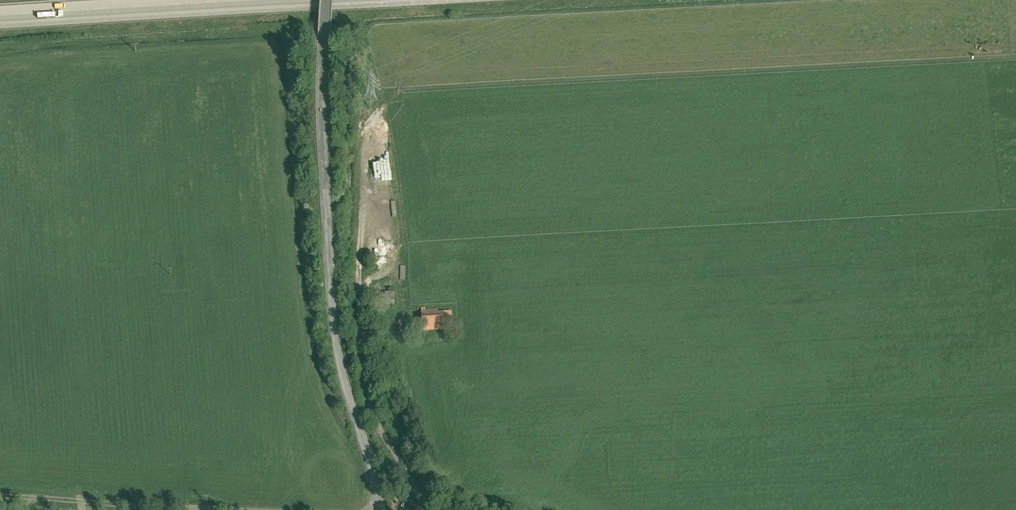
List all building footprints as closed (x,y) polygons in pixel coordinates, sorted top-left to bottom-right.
[(388,304),(398,304),(398,292),(388,292),(388,304)] [(438,309),(421,310),(422,322),(423,332),(454,329),(454,324),(453,312),(438,313),(438,309)]
